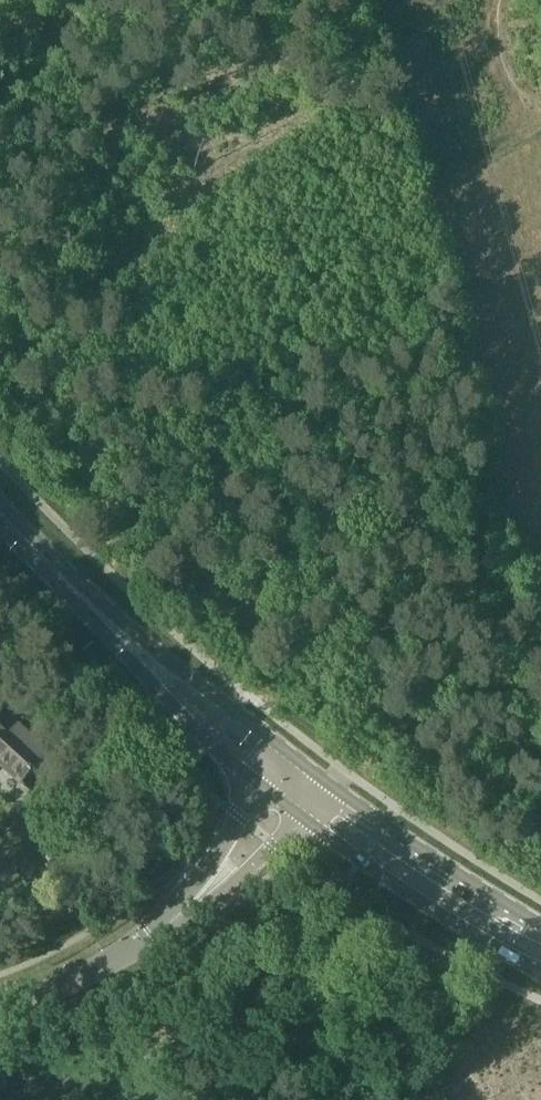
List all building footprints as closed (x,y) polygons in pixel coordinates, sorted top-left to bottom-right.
[(8,735),(0,728),(0,763),(23,784),(49,755),(17,726),(8,735)]
